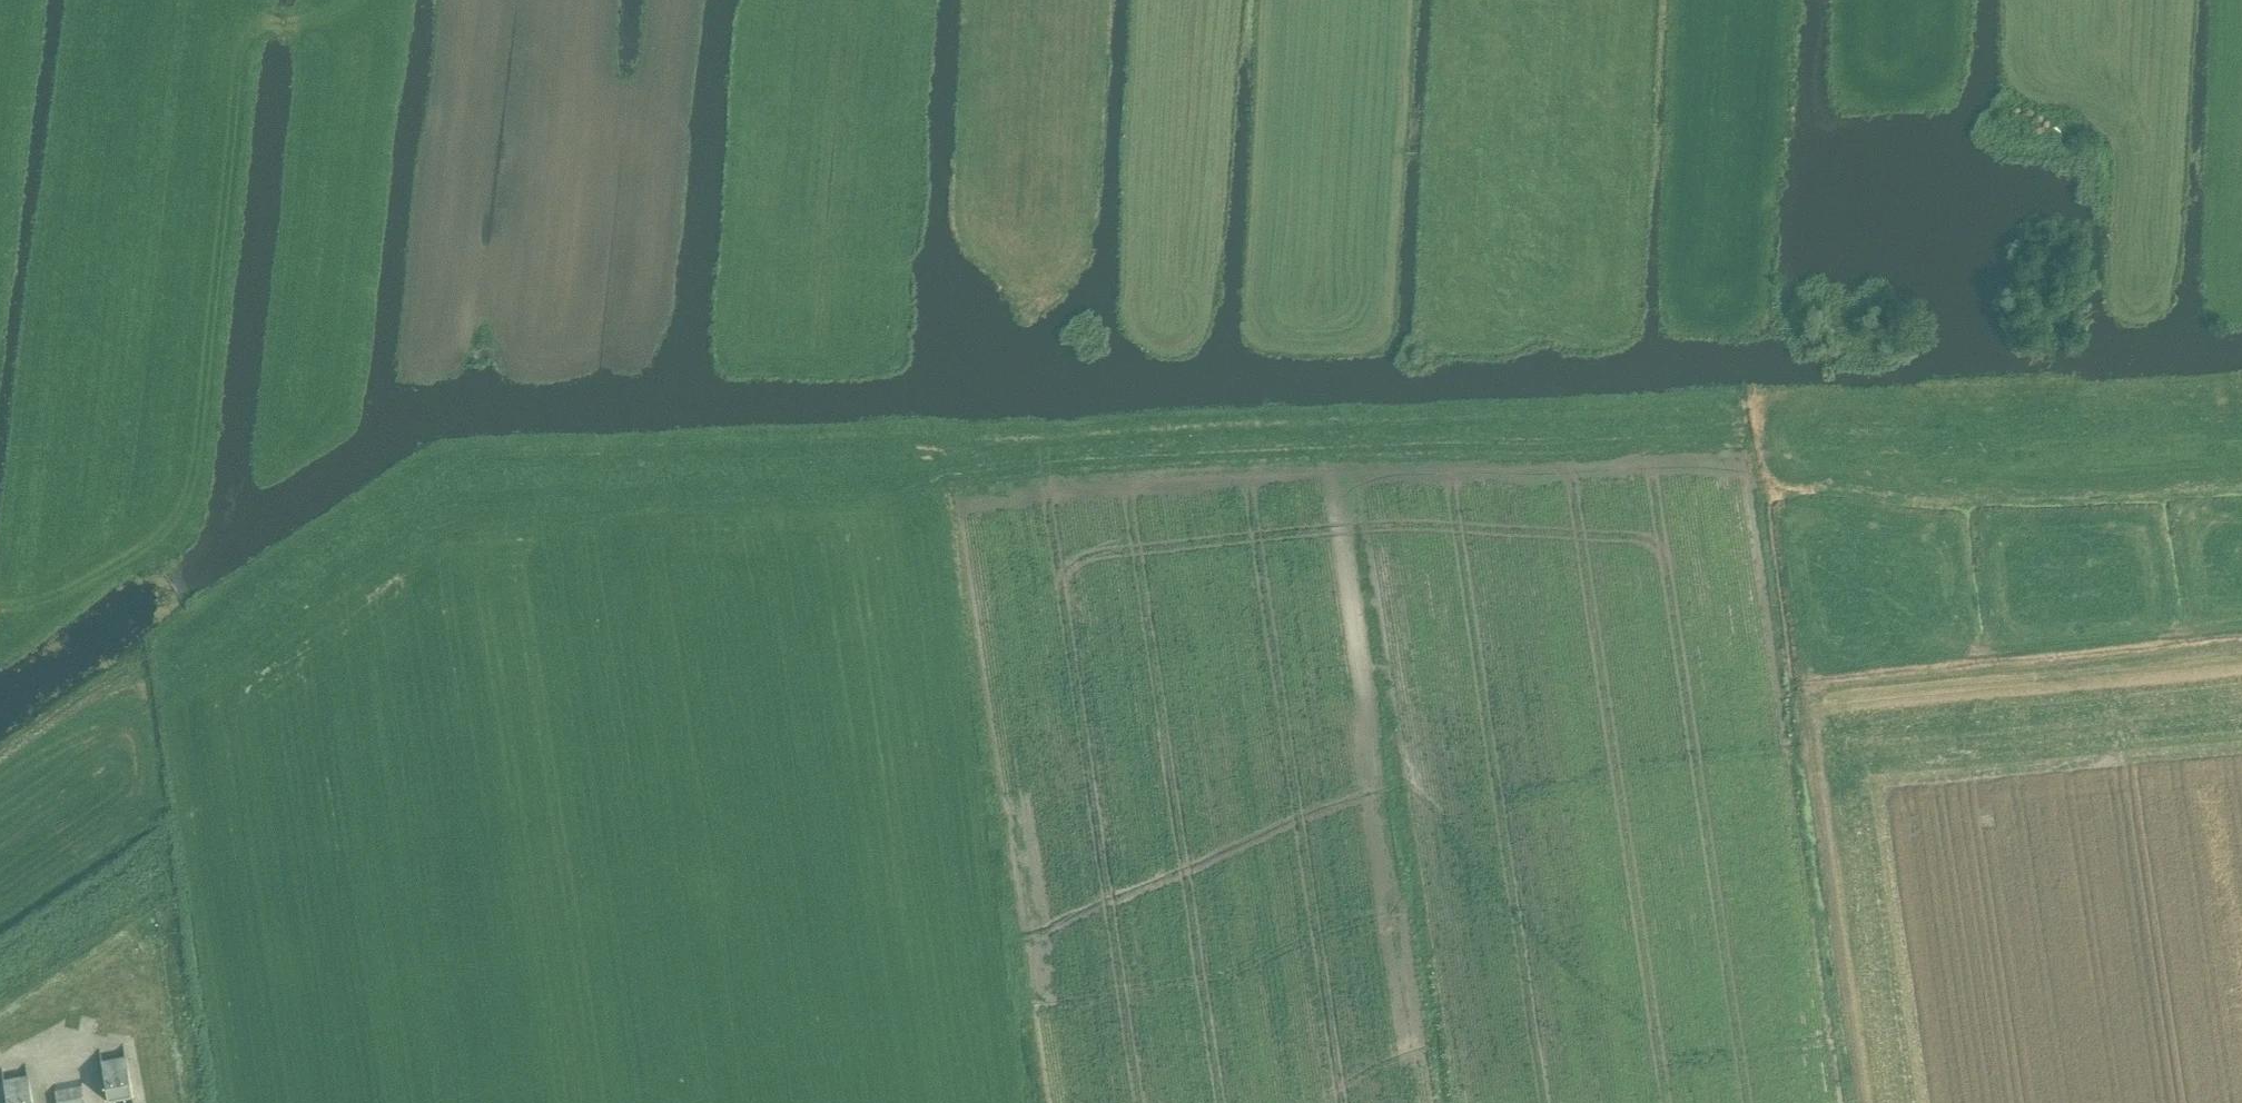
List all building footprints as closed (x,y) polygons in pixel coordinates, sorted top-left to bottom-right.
[(124,1042),(100,1047),(111,1102),(136,1102),(124,1042)] [(26,1061),(1,1066),(9,1102),(34,1102),(26,1061)] [(55,1087),(58,1102),(87,1102),(83,1081),(55,1087)]
